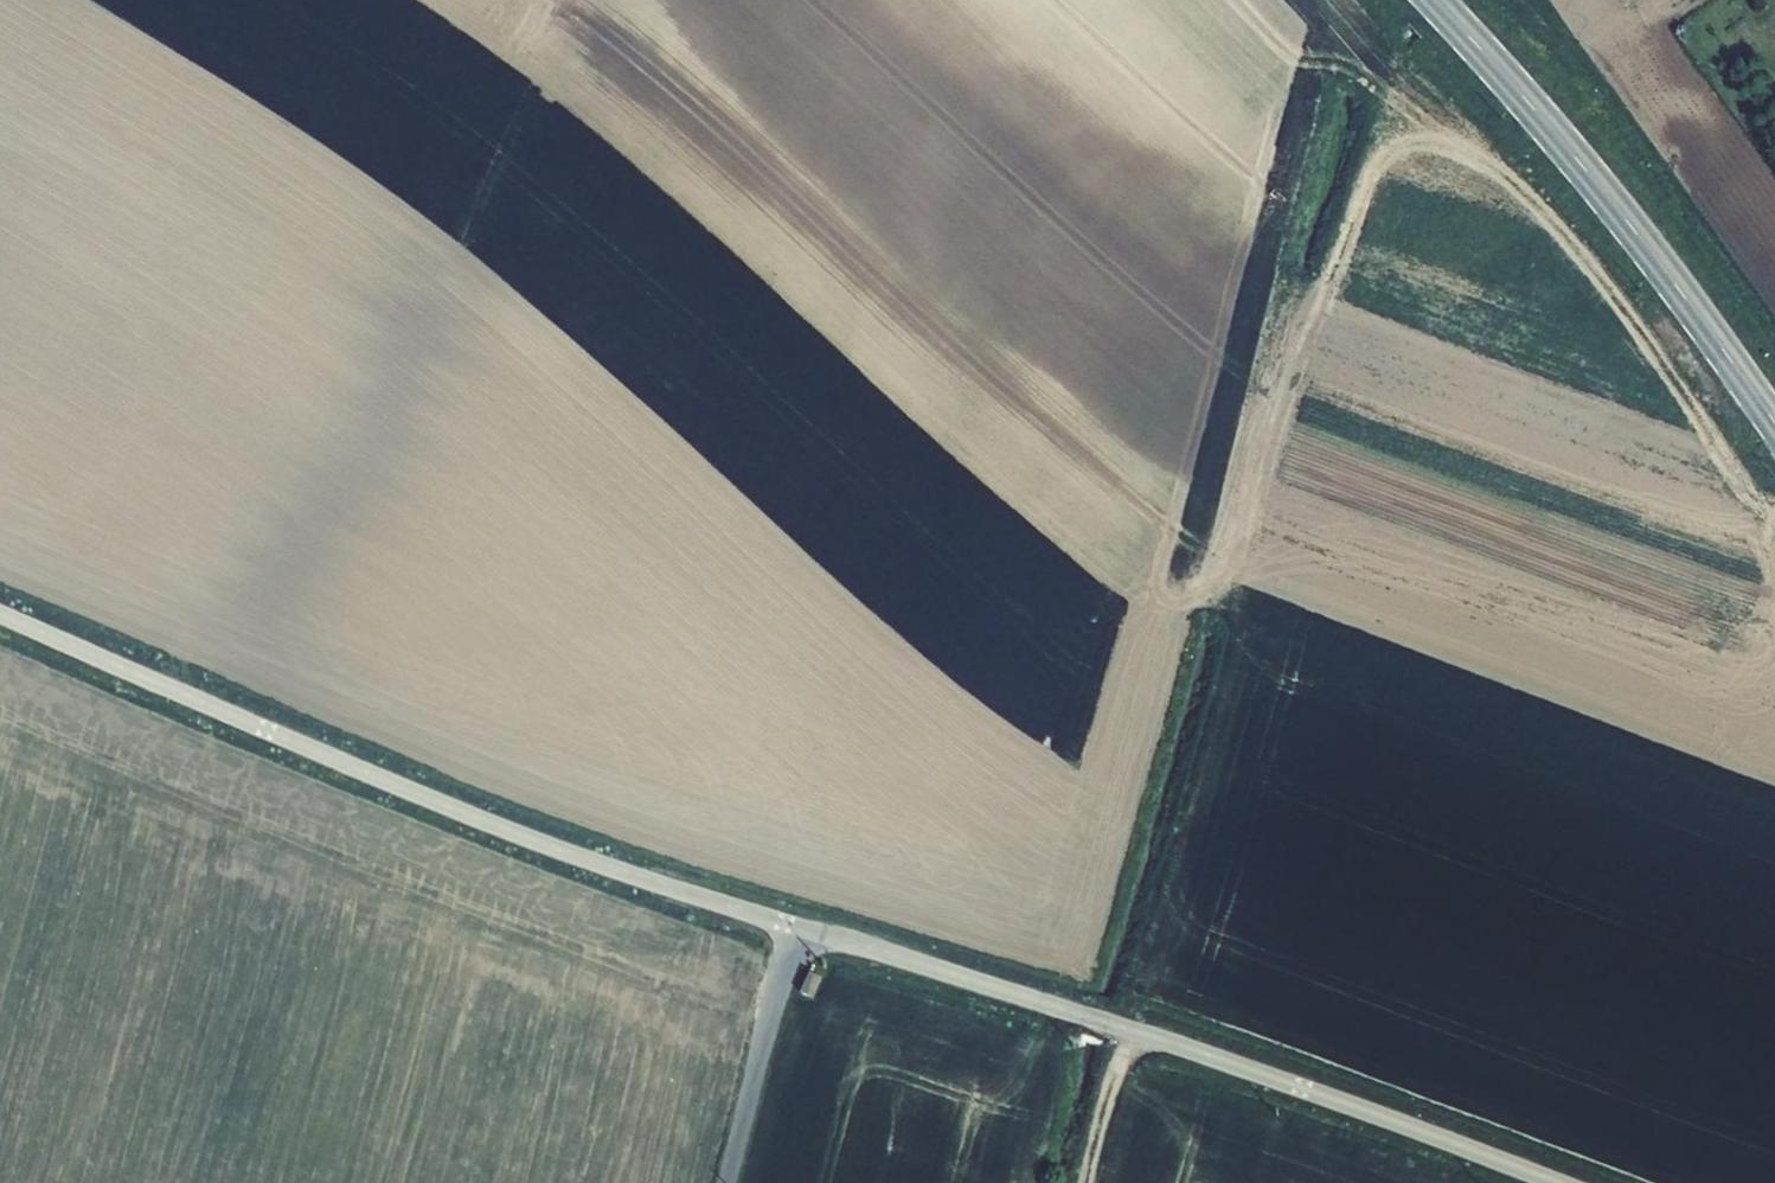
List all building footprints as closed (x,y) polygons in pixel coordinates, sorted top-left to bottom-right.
[(793,991),(805,996),(814,977),(802,971),(793,991)]
